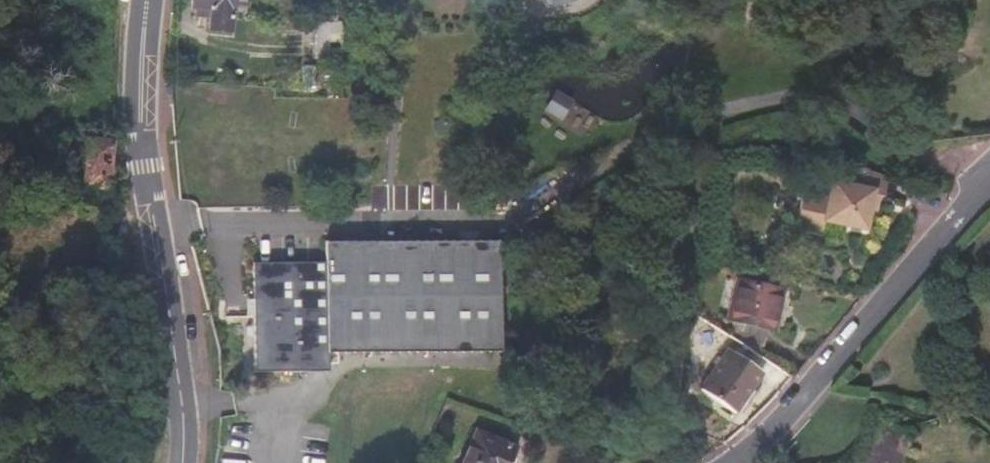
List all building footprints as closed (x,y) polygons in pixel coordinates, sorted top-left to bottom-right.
[(191,2),(213,5),(211,24),(230,26),(232,7),(244,6),(245,0),(191,0),(191,2)] [(339,64),(340,13),(322,12),(322,49),(330,50),(330,64),(339,64)] [(548,109),(535,112),(538,124),(551,121),(548,109)] [(107,190),(113,141),(86,138),(81,187),(107,190)] [(849,162),(843,162),(839,180),(827,178),(823,195),(798,191),(796,201),(864,214),(870,193),(879,195),(885,173),(849,162)] [(860,228),(864,214),(796,201),(791,224),(816,229),(819,219),(860,228)] [(498,344),(500,233),(323,232),(323,254),(249,256),(250,365),(325,364),(326,346),(498,344)] [(773,326),(782,286),(737,276),(729,317),(773,326)] [(758,369),(765,358),(733,337),(726,348),(758,369)] [(733,408),(758,369),(726,348),(701,388),(733,408)] [(509,447),(467,430),(453,462),(502,462),(509,447)]
